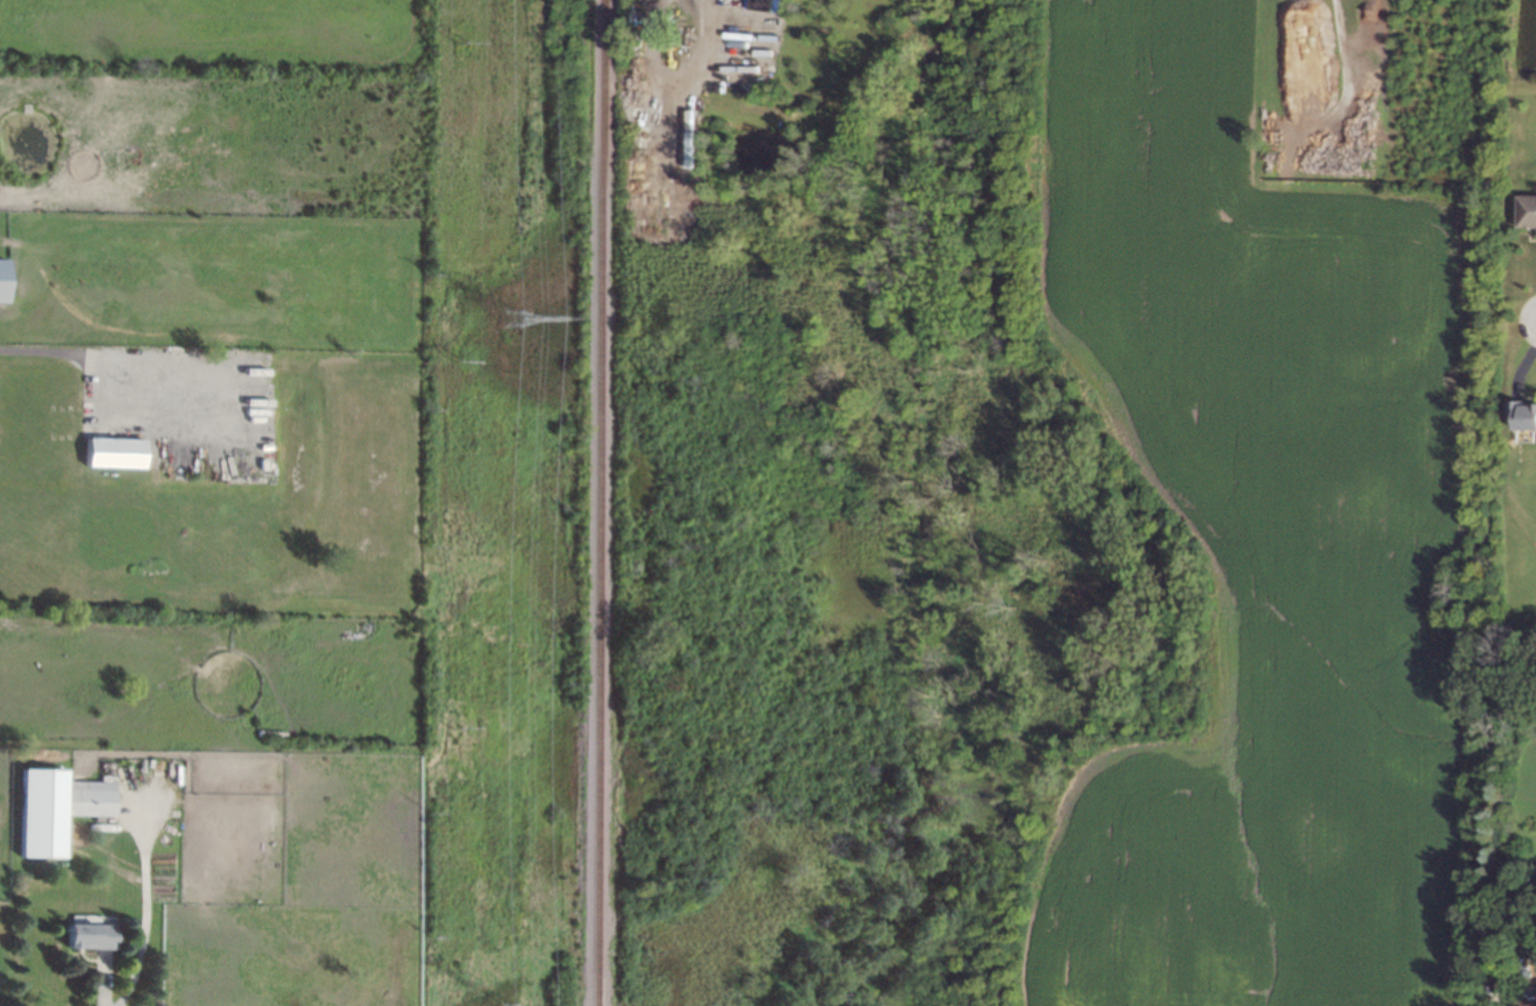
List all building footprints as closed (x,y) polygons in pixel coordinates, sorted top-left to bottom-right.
[(1519,225),(1535,226),(1535,199),(1519,199),(1519,225)] [(7,303),(8,259),(0,259),(0,303),(7,303)] [(1507,431),(1535,432),(1535,405),(1507,404),(1507,431)] [(87,438),(87,468),(143,470),(144,440),(87,438)] [(24,769),(21,857),(66,860),(67,816),(117,817),(117,784),(67,782),(68,771),(24,769)] [(115,925),(68,923),(67,948),(115,949),(115,925)] [(1517,996),(1517,1005),(1535,1005),(1535,996),(1517,996)]
